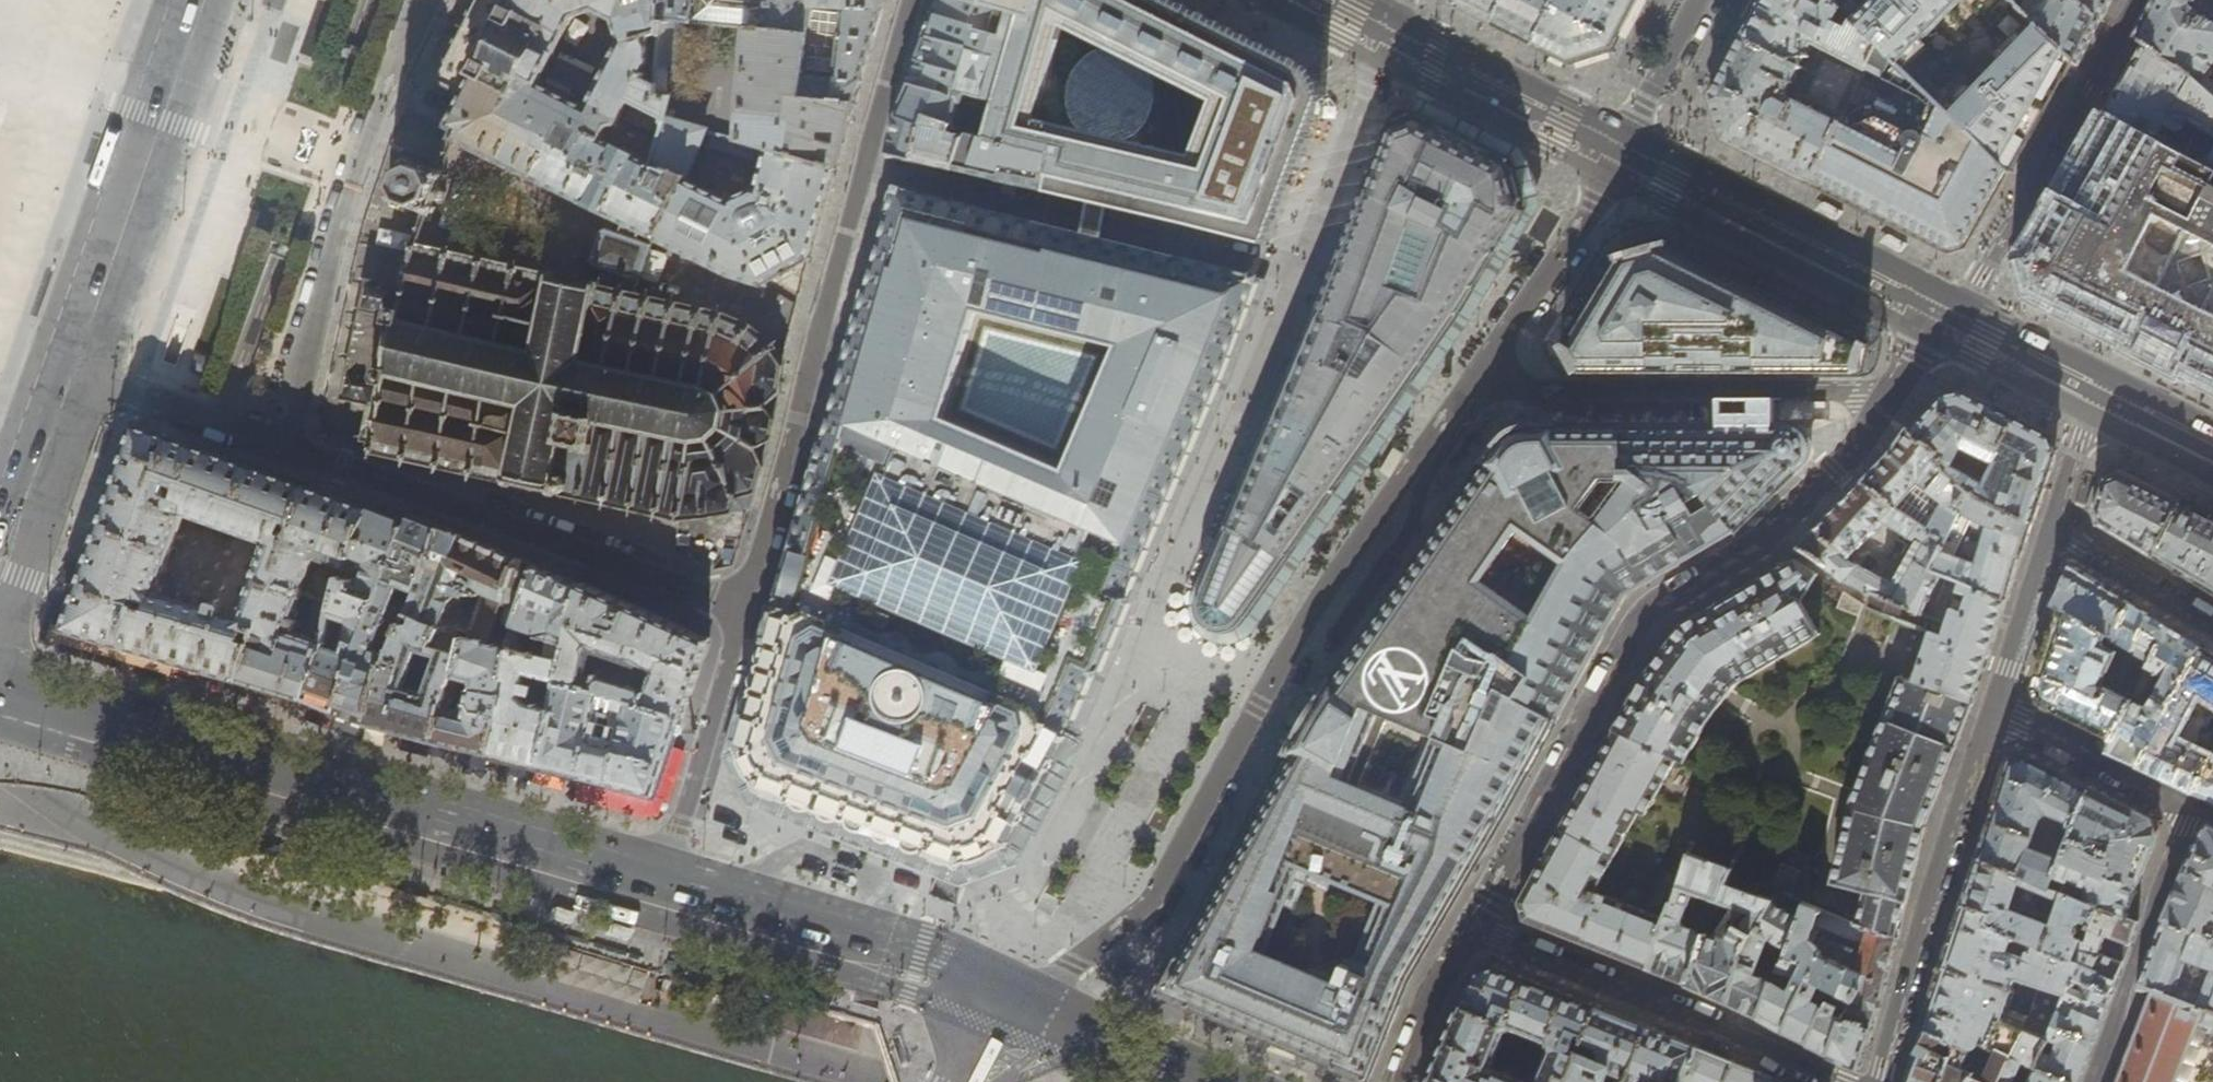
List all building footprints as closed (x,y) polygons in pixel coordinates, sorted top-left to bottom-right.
[(450,144),(454,146),(456,141),(532,179),(562,121),(600,139),(601,138),(607,126),(615,122),(628,99),(665,116),(668,96),(664,93),(655,95),(655,83),(641,76),(647,62),(648,36),(659,32),(661,0),(479,0),(474,12),(471,11),(468,15),(471,17),(464,31),(459,40),(456,39),(454,44),(457,45),(450,59),(447,58),(444,63),(447,64),(440,78),(437,77),(435,82),(440,84),(442,82),(463,92),(448,122),(447,122),(445,126),(449,128),(449,127),(453,131),(453,133),(451,133),(449,137),(450,139),(448,144),(450,144)] [(667,63),(673,63),(677,19),(748,26),(806,33),(800,97),(854,103),(873,39),(884,0),(764,0),(761,2),(745,0),(661,0),(659,32),(655,83),(655,95),(664,93),(667,63)] [(988,101),(976,135),(1009,148),(1011,147),(1026,15),(969,0),(938,0),(937,4),(934,14),(999,33),(994,49),(975,48),(926,35),(922,48),(913,71),(905,97),(898,117),(925,127),(927,119),(946,127),(967,132),(968,117),(963,116),(965,111),(960,109),(967,95),(988,101)] [(1026,15),(1011,147),(1051,159),(1044,193),(1060,197),(1091,203),(1104,207),(1201,230),(1281,248),(1285,246),(1305,196),(1329,133),(1340,102),(1329,98),(1328,95),(1329,95),(1319,68),(1275,47),(1194,7),(1180,0),(969,0),(1026,15)] [(1493,23),(1505,0),(1456,0),(1458,6),(1474,14),(1493,23)] [(1534,44),(1556,0),(1505,0),(1493,23),(1514,33),(1534,44)] [(1611,48),(1636,0),(1556,0),(1534,44),(1542,47),(1570,61),(1611,48)] [(1800,66),(1806,70),(1854,93),(1866,71),(1878,46),(1840,8),(1831,0),(1760,0),(1751,17),(1747,25),(1740,38),(1800,66)] [(1840,8),(1847,0),(1831,0),(1840,8)] [(1892,58),(1958,0),(1847,0),(1840,8),(1878,46),(1892,58)] [(2099,21),(2077,0),(2020,0),(2016,5),(2030,19),(2071,61),(2077,66),(2088,42),(2099,21)] [(2099,21),(2106,8),(2109,0),(2077,0),(2099,21)] [(2137,38),(2143,42),(2162,55),(2162,57),(2212,95),(2212,19),(2194,5),(2197,0),(2153,0),(2134,37),(2137,38)] [(930,24),(926,35),(975,48),(994,49),(999,33),(934,14),(930,24)] [(2071,61),(2030,19),(1945,109),(2009,170),(2042,112),(2070,62),(2071,61)] [(794,266),(808,260),(809,259),(820,224),(832,179),(835,169),(836,169),(844,139),(845,134),(854,103),(800,97),(806,33),(748,26),(740,138),(713,131),(709,144),(726,149),(726,151),(755,159),(758,147),(767,150),(756,190),(752,189),(731,198),(730,200),(685,179),(653,237),(730,274),(763,285),(767,282),(767,281),(776,276),(778,276),(784,272),(786,272),(793,267),(794,266)] [(1746,151),(1808,183),(1842,116),(1854,93),(1806,70),(1795,91),(1794,91),(1790,99),(1785,96),(1800,66),(1740,38),(1726,66),(1709,97),(1709,98),(1721,139),(1746,151)] [(2103,112),(2212,170),(2212,95),(2162,57),(2162,55),(2143,42),(2122,79),(2103,112)] [(1986,211),(2009,170),(1945,109),(1892,58),(1878,46),(1866,71),(1888,83),(1880,100),(1873,96),(1867,106),(1863,107),(1857,109),(1851,113),(1846,118),(1842,116),(1808,183),(1842,200),(1913,235),(1947,253),(1965,247),(1986,211)] [(2103,112),(2078,157),(2072,169),(2027,247),(2021,259),(2031,295),(2075,316),(2146,351),(2212,385),(2212,170),(2103,112)] [(664,128),(652,163),(651,166),(685,177),(687,176),(706,129),(665,116),(664,128)] [(900,159),(914,163),(925,127),(898,117),(896,123),(888,151),(887,154),(889,157),(900,159)] [(1238,625),(1245,617),(1246,617),(1260,598),(1310,526),(1357,458),(1366,445),(1401,395),(1455,317),(1522,207),(1509,164),(1460,139),(1416,117),(1390,128),(1379,156),(1355,218),(1331,281),(1321,307),(1305,347),(1283,397),(1257,460),(1234,515),(1210,571),(1201,593),(1202,594),(1198,601),(1198,612),(1202,621),(1209,626),(1217,630),(1227,631),(1238,625)] [(933,167),(957,172),(969,133),(967,132),(946,127),(927,119),(925,127),(914,163),(933,167)] [(641,231),(653,237),(685,179),(685,177),(651,166),(652,163),(601,138),(600,139),(562,121),(532,179),(621,221),(617,233),(606,230),(599,232),(590,256),(594,263),(605,268),(601,280),(600,283),(632,291),(639,274),(654,280),(659,278),(665,262),(663,257),(649,251),(650,245),(637,241),(641,231)] [(977,177),(1044,193),(1051,159),(1011,147),(1009,148),(976,135),(969,133),(957,172),(977,177)] [(439,186),(441,181),(444,181),(446,175),(443,174),(446,163),(443,162),(441,162),(438,168),(436,169),(423,165),(411,161),(412,158),(406,156),(404,159),(400,159),(398,165),(401,166),(400,167),(399,170),(400,170),(401,173),(399,180),(396,186),(394,188),(392,187),(392,190),(392,191),(389,190),(386,197),(390,198),(389,202),(396,204),(397,202),(422,211),(421,214),(419,220),(421,221),(425,223),(429,212),(432,213),(435,206),(432,205),(435,197),(436,198),(438,198),(440,197),(442,195),(442,194),(443,193),(443,191),(442,188),(441,187),(439,186)] [(2027,247),(2072,169),(2059,160),(2014,239),(2027,247)] [(887,225),(813,486),(770,637),(738,747),(758,787),(772,792),(927,851),(961,864),(1002,849),(1003,849),(1017,821),(1054,752),(1067,727),(1224,369),(1242,318),(1258,277),(1204,264),(1045,224),(898,187),(887,225)] [(706,518),(749,510),(767,451),(777,402),(783,357),(774,344),(751,324),(723,312),(632,291),(600,283),(601,280),(594,278),(592,280),(590,280),(585,282),(583,285),(578,286),(563,281),(562,278),(559,275),(558,272),(556,270),(549,268),(544,273),(417,244),(419,238),(416,237),(415,237),(412,243),(411,242),(408,252),(401,250),(399,256),(401,257),(395,285),(367,279),(355,335),(341,399),(370,405),(364,432),(363,432),(362,438),(371,439),(369,450),(450,469),(504,479),(503,484),(509,486),(511,485),(514,486),(514,485),(516,483),(518,483),(519,483),(542,488),(543,489),(544,490),(544,491),(546,493),(548,494),(555,496),(556,491),(565,495),(674,519),(674,521),(679,522),(680,520),(706,518)] [(1860,372),(1861,372),(1862,370),(1864,363),(1867,348),(1868,344),(1824,322),(1772,296),(1728,275),(1685,252),(1662,241),(1645,245),(1619,252),(1562,347),(1569,359),(1576,372),(1594,372),(1658,372),(1734,372),(1804,372),(1860,372)] [(867,289),(870,264),(850,262),(848,287),(867,289)] [(211,358),(198,353),(192,368),(199,370),(205,373),(211,358)] [(1935,407),(1912,433),(1944,458),(1938,465),(1969,492),(2031,522),(2044,482),(2055,451),(2048,435),(1996,410),(1961,393),(1946,395),(1935,407)] [(64,631),(152,656),(162,659),(207,672),(240,682),(275,583),(309,486),(239,462),(196,446),(135,425),(97,534),(63,630),(63,631),(64,631)] [(1334,1066),(1368,1081),(1386,1041),(1390,1026),(1410,977),(1437,928),(1464,881),(1494,829),(1523,777),(1555,720),(1585,668),(1615,614),(1626,595),(1648,582),(1716,542),(1735,531),(1805,463),(1808,459),(1810,453),(1810,444),(1806,435),(1790,426),(1781,426),(1721,426),(1639,426),(1575,426),(1556,426),(1556,425),(1533,425),(1520,425),(1512,429),(1506,433),(1485,462),(1486,462),(1475,477),(1343,668),(1309,716),(1284,763),(1276,778),(1236,851),(1174,964),(1158,993),(1192,1007),(1334,1066)] [(1852,585),(1874,596),(1871,608),(1923,630),(1924,627),(1929,616),(1948,624),(1952,607),(1957,588),(1959,580),(1933,570),(1960,513),(1954,510),(1969,492),(1938,465),(1944,458),(1912,433),(1909,431),(1906,428),(1887,456),(1843,500),(1796,547),(1802,551),(1852,585)] [(2117,535),(2153,557),(2181,502),(2146,485),(2119,471),(2104,477),(2098,495),(2093,509),(2100,525),(2117,535)] [(333,495),(309,486),(275,583),(300,592),(311,560),(344,571),(370,508),(333,495)] [(1933,570),(1959,580),(2006,599),(2018,557),(2020,557),(2031,522),(1969,492),(1954,510),(1960,513),(1933,570)] [(2212,593),(2212,518),(2181,502),(2153,557),(2185,576),(2212,593)] [(387,514),(370,508),(344,571),(347,580),(352,582),(350,589),(376,602),(409,522),(387,514)] [(412,515),(409,522),(376,602),(373,610),(387,616),(388,611),(392,612),(400,586),(417,592),(443,528),(428,522),(412,515)] [(479,543),(443,528),(417,592),(407,615),(438,628),(430,647),(461,656),(466,639),(489,645),(490,643),(498,620),(519,559),(479,543)] [(451,684),(449,689),(434,742),(456,748),(489,756),(503,695),(500,694),(509,648),(510,648),(536,566),(527,563),(519,559),(498,620),(506,623),(508,633),(504,635),(501,645),(490,643),(489,645),(466,639),(461,656),(455,677),(453,677),(451,684)] [(1795,563),(1792,561),(1756,582),(1697,617),(1681,626),(1661,653),(1640,681),(1626,707),(1610,736),(1682,766),(1706,724),(1723,702),(1732,690),(1736,685),(1817,637),(1800,604),(1816,575),(1795,563)] [(557,575),(536,566),(510,648),(541,655),(542,651),(539,649),(545,637),(553,639),(552,642),(567,647),(573,626),(571,625),(582,586),(557,575)] [(2054,602),(2061,607),(2084,621),(2085,623),(2116,641),(2129,603),(2103,587),(2072,567),(2054,602)] [(308,702),(336,714),(354,656),(373,610),(376,602),(350,589),(352,582),(347,580),(340,578),(332,604),(330,616),(350,623),(339,651),(322,645),(304,701),(305,701),(306,702),(308,702)] [(1939,788),(1955,747),(1887,720),(1902,680),(1970,706),(1973,701),(1989,651),(2006,599),(1959,580),(1957,588),(1969,594),(1965,611),(1952,607),(1948,624),(1929,616),(1924,627),(1932,631),(1915,680),(1898,675),(1856,788),(1854,794),(1832,880),(1860,889),(1851,922),(1897,939),(1912,877),(1926,821),(1939,788)] [(296,698),(304,701),(322,645),(327,632),(330,616),(332,604),(316,598),(303,634),(295,631),(296,621),(290,619),(300,592),(275,583),(240,682),(267,690),(296,698)] [(582,584),(582,586),(571,625),(573,626),(567,647),(563,660),(559,681),(641,704),(679,717),(682,718),(693,684),(699,671),(698,670),(703,655),(708,640),(628,605),(582,584)] [(1856,615),(1862,605),(1831,585),(1825,594),(1838,602),(1836,607),(1854,619),(1856,615)] [(2076,720),(2114,739),(2132,698),(2147,668),(2168,627),(2148,615),(2129,603),(2116,641),(2085,623),(2084,621),(2061,607),(2045,655),(2034,688),(2041,702),(2076,720)] [(363,723),(366,724),(388,655),(374,650),(380,632),(396,639),(406,618),(392,612),(388,611),(387,616),(373,610),(354,656),(336,714),(346,717),(355,720),(362,723),(363,723)] [(396,639),(388,655),(366,724),(389,730),(394,732),(434,742),(449,689),(451,684),(453,677),(455,677),(461,656),(430,647),(438,628),(407,615),(406,618),(396,639)] [(2120,759),(2137,767),(2164,713),(2202,648),(2182,636),(2168,627),(2147,668),(2165,679),(2149,707),(2132,698),(2114,739),(2107,753),(2120,759)] [(507,760),(537,767),(545,731),(546,731),(553,708),(528,703),(522,698),(523,692),(529,693),(530,687),(524,686),(525,682),(543,686),(545,679),(558,681),(559,681),(563,660),(541,655),(510,648),(509,648),(500,694),(503,695),(489,756),(507,760)] [(2164,713),(2137,767),(2180,787),(2192,792),(2212,802),(2212,748),(2212,752),(2178,736),(2198,704),(2212,713),(2212,656),(2202,648),(2164,713)] [(1955,747),(1964,723),(1970,706),(1902,680),(1887,720),(1955,747)] [(551,771),(580,778),(603,783),(653,797),(666,759),(670,747),(679,717),(641,704),(559,681),(558,681),(553,708),(546,731),(545,731),(537,767),(551,771)] [(1566,937),(1603,951),(1650,969),(1688,858),(1730,872),(1742,845),(1737,843),(1731,835),(1729,828),(1736,811),(1741,803),(1747,800),(1759,801),(1682,766),(1610,736),(1597,762),(1580,794),(1567,818),(1534,878),(1522,899),(1530,923),(1566,937)] [(577,790),(655,810),(661,794),(676,749),(670,747),(666,759),(653,797),(603,783),(580,778),(577,790)] [(1993,813),(1978,858),(2049,887),(2060,859),(2030,847),(2038,823),(2070,835),(2089,788),(2050,768),(2026,756),(2010,762),(1993,813)] [(2060,859),(2049,887),(2062,892),(2073,866),(2136,888),(2146,861),(2157,834),(2150,818),(2122,805),(2089,788),(2070,835),(2060,859)] [(2190,859),(2212,870),(2212,823),(2211,822),(2206,823),(2198,841),(2190,859)] [(2086,941),(2098,907),(2062,892),(2049,887),(1978,858),(1971,878),(1963,904),(1990,913),(1985,924),(2073,961),(2080,938),(2086,941)] [(1666,976),(1688,985),(1706,936),(1682,927),(1681,921),(1691,895),(1746,915),(1740,932),(1751,937),(1770,903),(1771,901),(1755,895),(1725,886),(1731,873),(1689,859),(1650,969),(1650,971),(1651,972),(1651,970),(1666,976)] [(2190,859),(2177,887),(2163,917),(2165,917),(2212,938),(2212,870),(2190,859)] [(1759,882),(1755,895),(1771,901),(1773,893),(1789,898),(1799,870),(1778,862),(1770,885),(1759,882)] [(2073,866),(2062,892),(2098,907),(2124,918),(2132,899),(2136,888),(2073,866)] [(1810,1047),(1829,1057),(1845,1020),(1849,1011),(1837,1006),(1834,1015),(1824,1011),(1828,1002),(1832,991),(1808,977),(1806,980),(1776,969),(1786,948),(1784,947),(1797,915),(1770,903),(1751,937),(1740,932),(1733,929),(1728,938),(1730,945),(1726,951),(1718,947),(1727,925),(1712,916),(1706,936),(1688,985),(1709,995),(1741,1010),(1768,1025),(1793,1038),(1810,1047)] [(1802,904),(1797,915),(1784,947),(1786,948),(1776,969),(1806,980),(1808,977),(1832,991),(1828,1002),(1837,1006),(1849,1011),(1845,1020),(1872,1028),(1882,992),(1897,939),(1851,922),(1802,904)] [(1921,1029),(1959,1044),(1982,1059),(2001,1020),(2023,1030),(2048,1039),(2037,1066),(2075,1081),(2079,1081),(2085,1065),(2097,1034),(2106,1009),(2112,993),(2072,977),(2078,963),(2073,961),(1985,924),(1990,913),(1963,904),(1952,937),(1932,997),(1921,1029)] [(2112,993),(2122,965),(2137,922),(2124,918),(2098,907),(2086,941),(2080,938),(2073,961),(2078,963),(2072,977),(2112,993)] [(2165,917),(2151,952),(2140,982),(2140,984),(2212,1012),(2212,938),(2165,917)] [(1435,1063),(1427,1081),(1523,1081),(1522,1081),(1522,1080),(1505,1073),(1503,1074),(1490,1068),(1504,1036),(1548,1052),(1535,1081),(1555,1081),(1557,1075),(1566,1079),(1597,1008),(1546,987),(1493,966),(1478,972),(1464,995),(1458,1005),(1435,1063)] [(1124,981),(1108,974),(1104,985),(1120,992),(1124,981)] [(2140,984),(2140,982),(2138,982),(2135,990),(2142,991),(2152,992),(2136,1038),(2119,1081),(2171,1081),(2193,1026),(2212,1034),(2212,1012),(2140,984)] [(1648,1027),(1622,1017),(1597,1008),(1566,1079),(1557,1075),(1555,1081),(1626,1081),(1648,1027)] [(1855,1069),(1858,1068),(1868,1040),(1872,1028),(1845,1020),(1829,1057),(1842,1063),(1855,1069)] [(2023,1030),(2001,1020),(1982,1059),(1959,1044),(1942,1081),(2000,1081),(2023,1030)] [(1730,1060),(1688,1043),(1648,1027),(1626,1081),(1723,1081),(1730,1060)] [(1959,1044),(1921,1029),(1907,1070),(1903,1081),(1942,1081),(1959,1044)] [(2023,1030),(2000,1081),(2014,1081),(2024,1064),(2035,1069),(2028,1081),(2075,1081),(2037,1066),(2048,1039),(2023,1030)] [(1730,1060),(1723,1081),(1784,1081),(1730,1060)]
